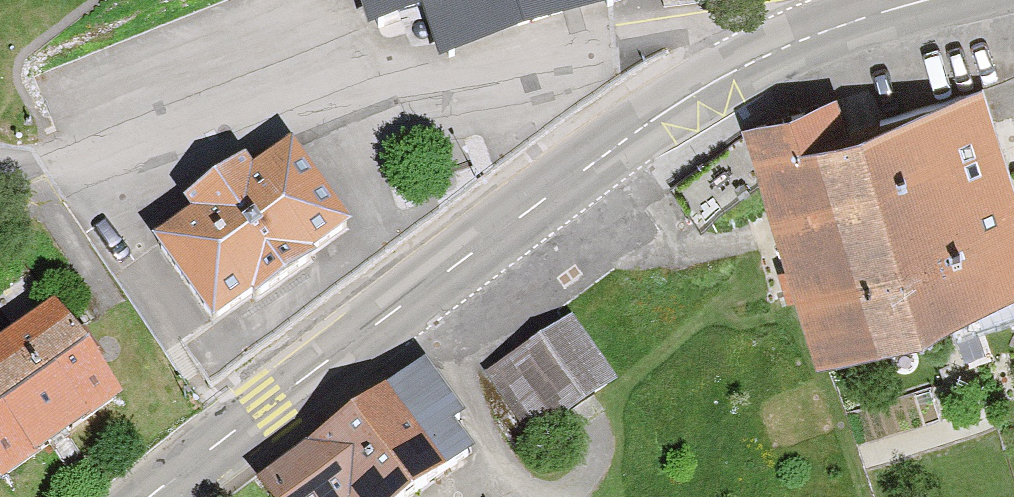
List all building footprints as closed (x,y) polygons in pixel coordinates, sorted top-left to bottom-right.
[(626,0),(370,0),(382,38),(433,22),(467,11),(474,33),(493,28),(524,18),(532,43),(617,17),(630,13),(626,0)] [(467,11),(433,22),(449,70),(532,43),(524,18),(493,28),(474,33),(467,11)] [(978,92),(861,138),(844,95),(744,134),(836,369),(1013,299),(1013,185),(978,92)] [(352,229),(298,150),(159,243),(213,323),(352,229)] [(68,318),(0,364),(0,474),(16,496),(18,496),(135,418),(68,318)] [(569,324),(487,376),(530,444),(614,395),(569,324)] [(260,489),(265,496),(429,496),(475,464),(455,434),(464,426),(424,369),(260,489)]
